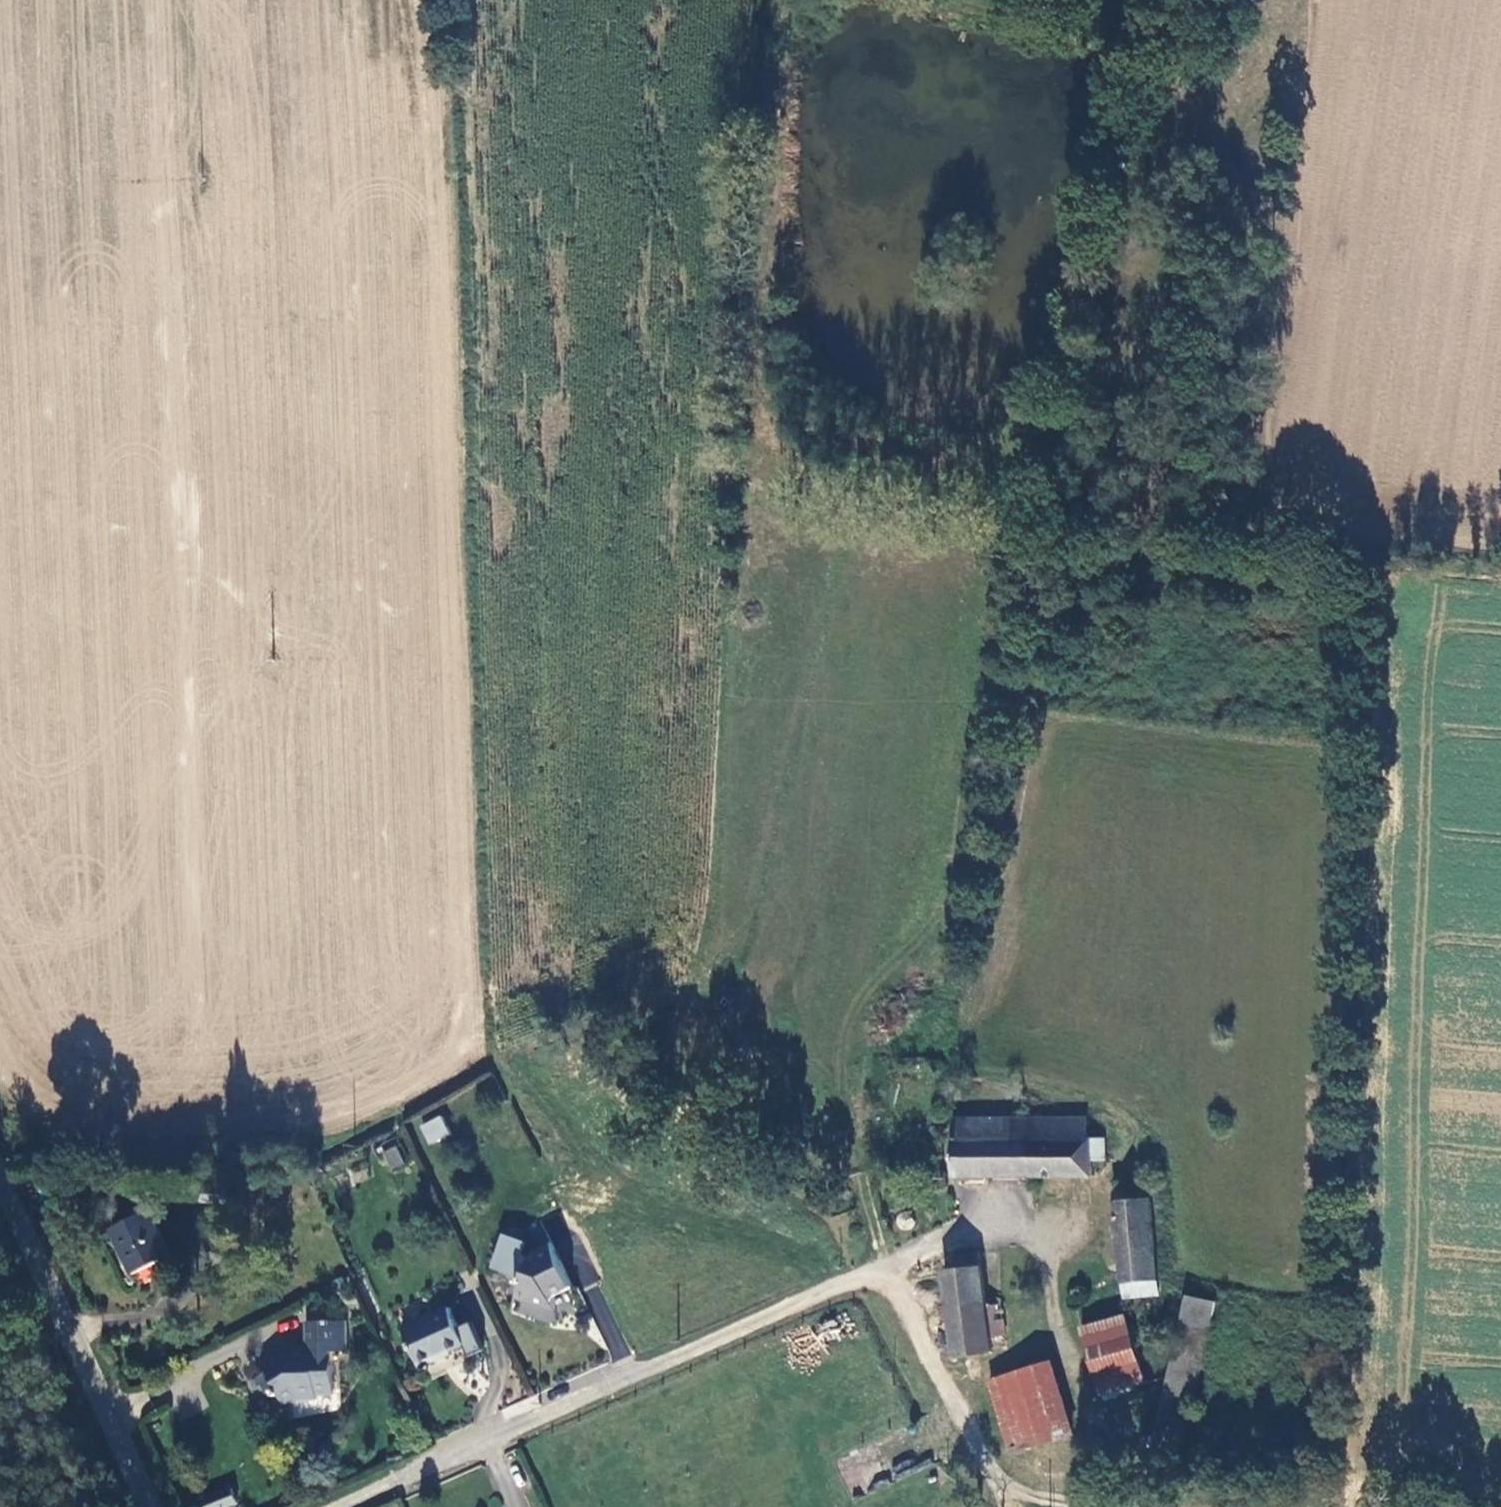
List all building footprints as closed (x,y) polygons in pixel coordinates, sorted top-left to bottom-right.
[(427,1144),(450,1136),(442,1115),(419,1123),(427,1144)] [(947,1130),(947,1183),(1092,1183),(1092,1130),(947,1130)] [(397,1145),(382,1150),(389,1169),(404,1165),(397,1145)] [(115,1220),(136,1266),(175,1248),(154,1202),(115,1220)] [(1117,1210),(1123,1287),(1156,1284),(1149,1207),(1117,1210)] [(895,1214),(898,1230),(913,1227),(910,1211),(895,1214)] [(950,1248),(966,1353),(1001,1347),(986,1243),(950,1248)] [(569,1293),(551,1247),(529,1258),(517,1300),(543,1314),(548,1302),(569,1293)] [(401,1329),(417,1366),(462,1347),(445,1310),(401,1329)] [(1193,1311),(1153,1458),(1180,1465),(1220,1318),(1193,1311)] [(1122,1312),(1075,1326),(1097,1399),(1144,1385),(1122,1312)] [(338,1351),(337,1322),(303,1327),(304,1348),(278,1347),(257,1355),(261,1368),(247,1374),(251,1388),(267,1384),(272,1395),(284,1392),(284,1398),(305,1397),(306,1385),(324,1383),(324,1352),(338,1351)] [(1004,1452),(1070,1437),(1052,1360),(986,1376),(1004,1452)] [(202,1501),(204,1506),(224,1506),(229,1505),(223,1492),(202,1501)]
